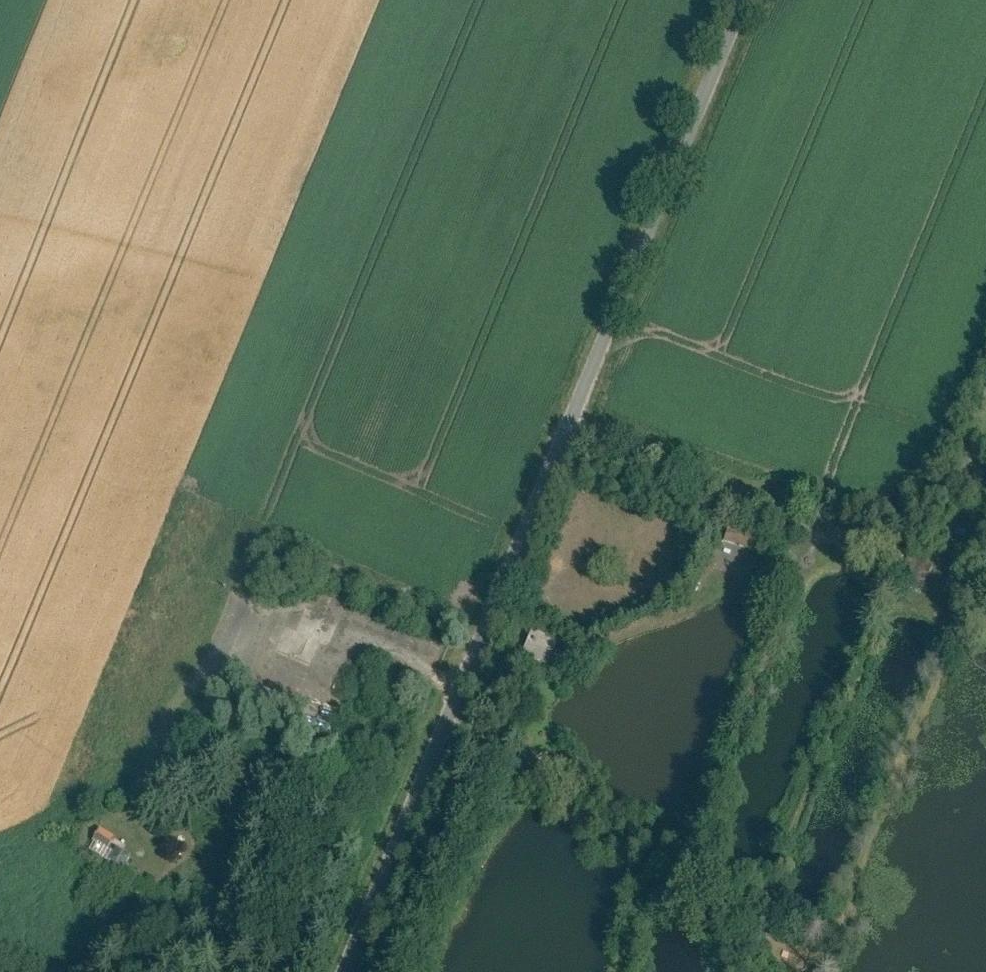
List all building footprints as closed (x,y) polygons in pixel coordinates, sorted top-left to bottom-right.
[(526,660),(553,672),(566,642),(539,630),(526,660)] [(104,829),(97,840),(112,849),(118,838),(104,829)]
